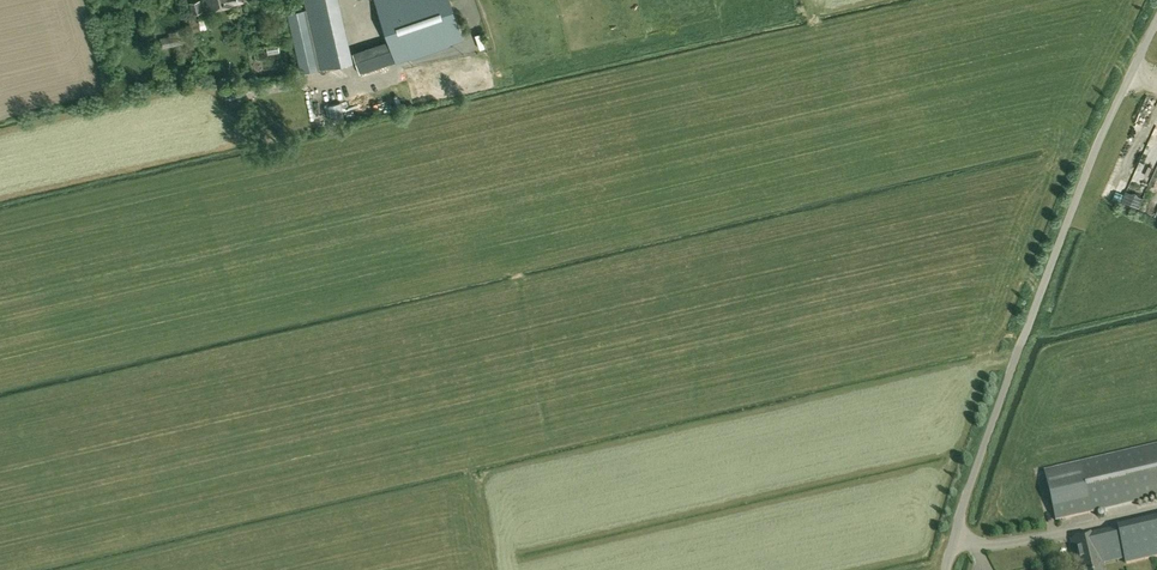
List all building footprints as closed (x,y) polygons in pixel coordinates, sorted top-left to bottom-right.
[(190,1),(193,13),(203,10),(201,0),(196,0),(190,1)] [(214,8),(233,3),(235,3),(244,1),(244,0),(207,0),(210,9),(214,8)] [(307,9),(334,2),(336,1),(335,0),(305,0),(307,9)] [(396,60),(463,38),(450,0),(376,0),(389,40),(396,60)] [(334,2),(307,9),(320,67),(347,61),(334,2)] [(320,67),(307,9),(289,13),(301,71),(320,67)] [(191,23),(193,31),(202,29),(199,20),(191,23)] [(161,37),(164,48),(182,43),(179,29),(169,32),(170,35),(161,37)] [(360,73),(396,60),(389,40),(353,52),(360,73)] [(271,43),(263,44),(263,55),(271,55),(271,43)] [(258,56),(260,69),(271,68),(270,55),(258,56)] [(340,101),(328,105),(333,122),(345,119),(340,101)] [(1155,213),(1156,208),(1156,160),(1140,208),(1155,213)] [(1055,521),(1156,498),(1156,446),(1045,475),(1055,521)] [(1080,569),(1104,569),(1102,563),(1124,558),(1125,563),(1156,556),(1156,520),(1118,529),(1072,539),(1079,569),(1080,569)]
